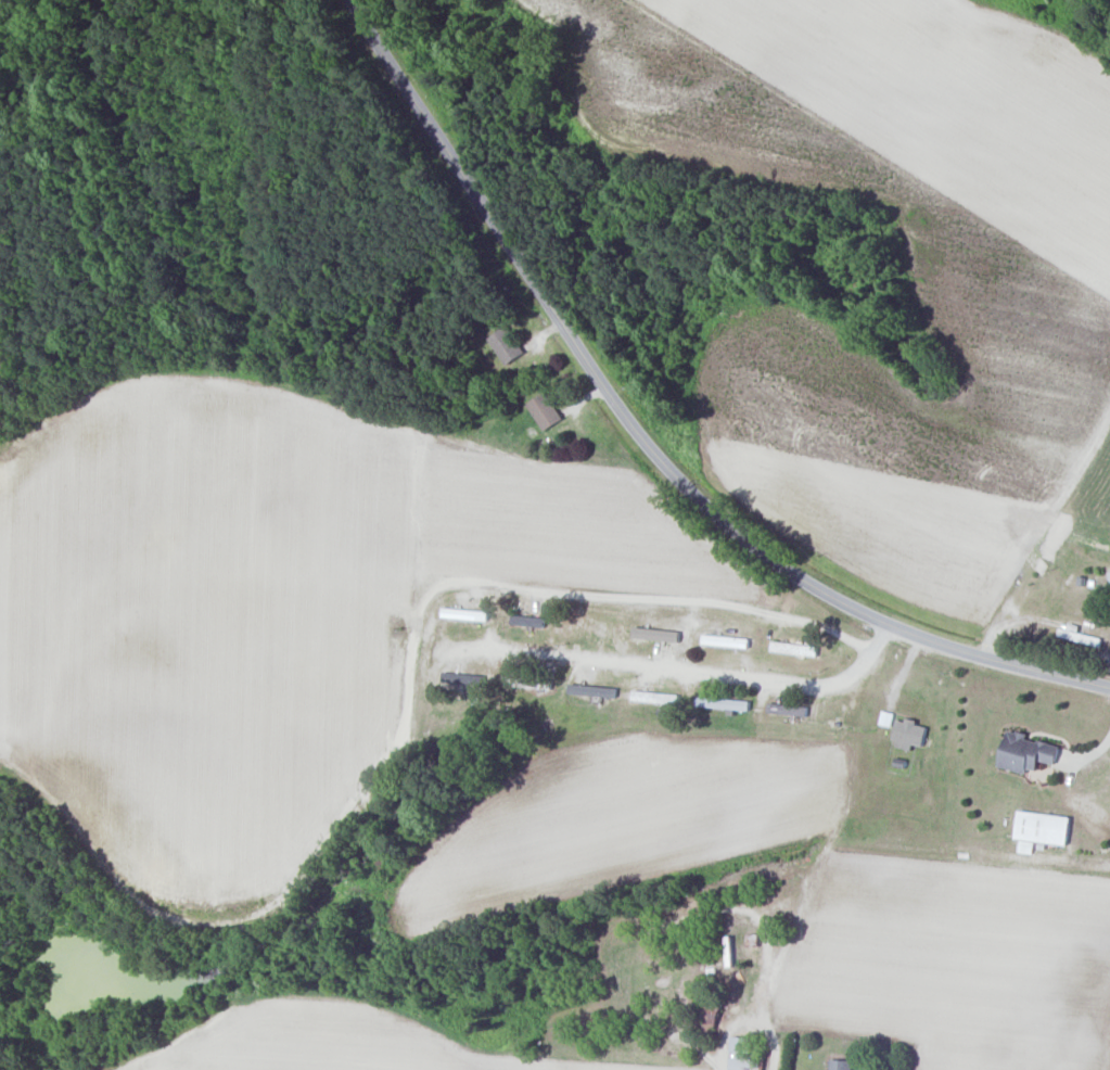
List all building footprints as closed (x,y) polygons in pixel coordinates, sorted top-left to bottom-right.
[(488,339),(507,365),(525,352),(507,326),(488,339)] [(562,421),(549,393),(529,402),(542,430),(562,421)] [(633,640),(679,641),(679,629),(633,628),(633,640)] [(569,696),(616,697),(617,687),(570,685),(569,696)] [(697,708),(750,710),(750,700),(697,699),(697,708)] [(898,720),(893,747),(912,750),(913,745),(923,747),(927,727),(917,725),(917,721),(907,719),(906,722),(898,720)] [(999,767),(1026,775),(1028,769),(1037,772),(1040,761),(1056,766),(1061,747),(1027,738),(1028,735),(1009,730),(999,767)] [(1015,838),(1068,844),(1071,817),(1018,811),(1015,838)] [(853,1059),(831,1058),(830,1069),(853,1069),(853,1059)]
